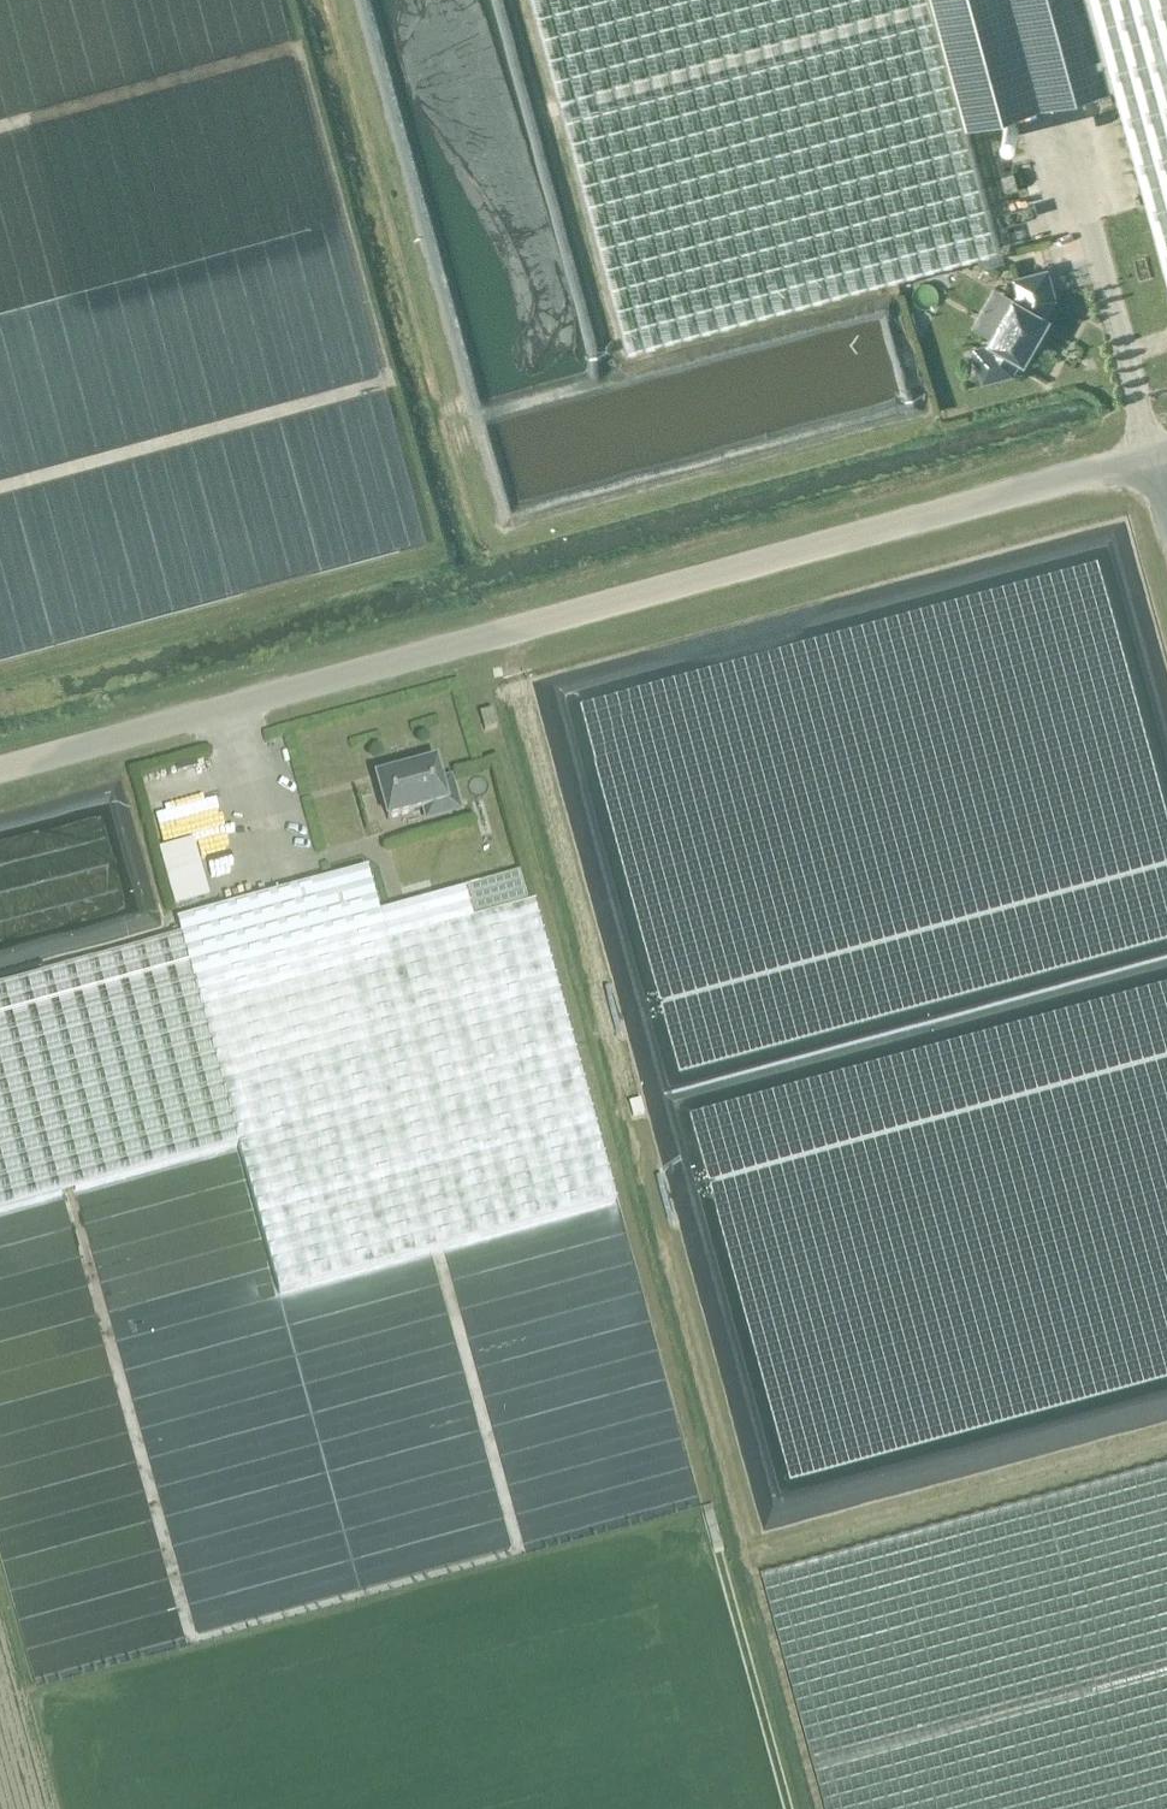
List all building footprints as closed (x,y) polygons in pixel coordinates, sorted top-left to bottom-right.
[(1000,248),(967,126),(1115,85),(1166,275),(1166,0),(531,0),(627,350),(1000,248)] [(1005,190),(1017,187),(1013,172),(1001,175),(1005,190)] [(1048,259),(1053,288),(1071,285),(1066,257),(1048,259)] [(1045,313),(1055,297),(1047,269),(1016,278),(1020,292),(1017,297),(1015,295),(991,337),(993,339),(991,343),(976,347),(984,379),(1012,371),(1022,355),(1024,356),(1031,344),(1038,342),(1042,334),(1040,327),(1048,314),(1045,313)] [(479,714),(484,731),(496,727),(491,711),(479,714)] [(436,764),(377,780),(388,821),(424,811),(427,821),(459,812),(451,781),(441,783),(436,764)] [(154,815),(158,831),(173,828),(169,811),(154,815)] [(379,914),(366,869),(176,921),(181,936),(0,986),(0,1211),(238,1146),(279,1294),(615,1202),(533,903),(473,920),(465,890),(379,914)] [(761,1578),(825,1808),(1166,1808),(1166,1467),(761,1578)]
